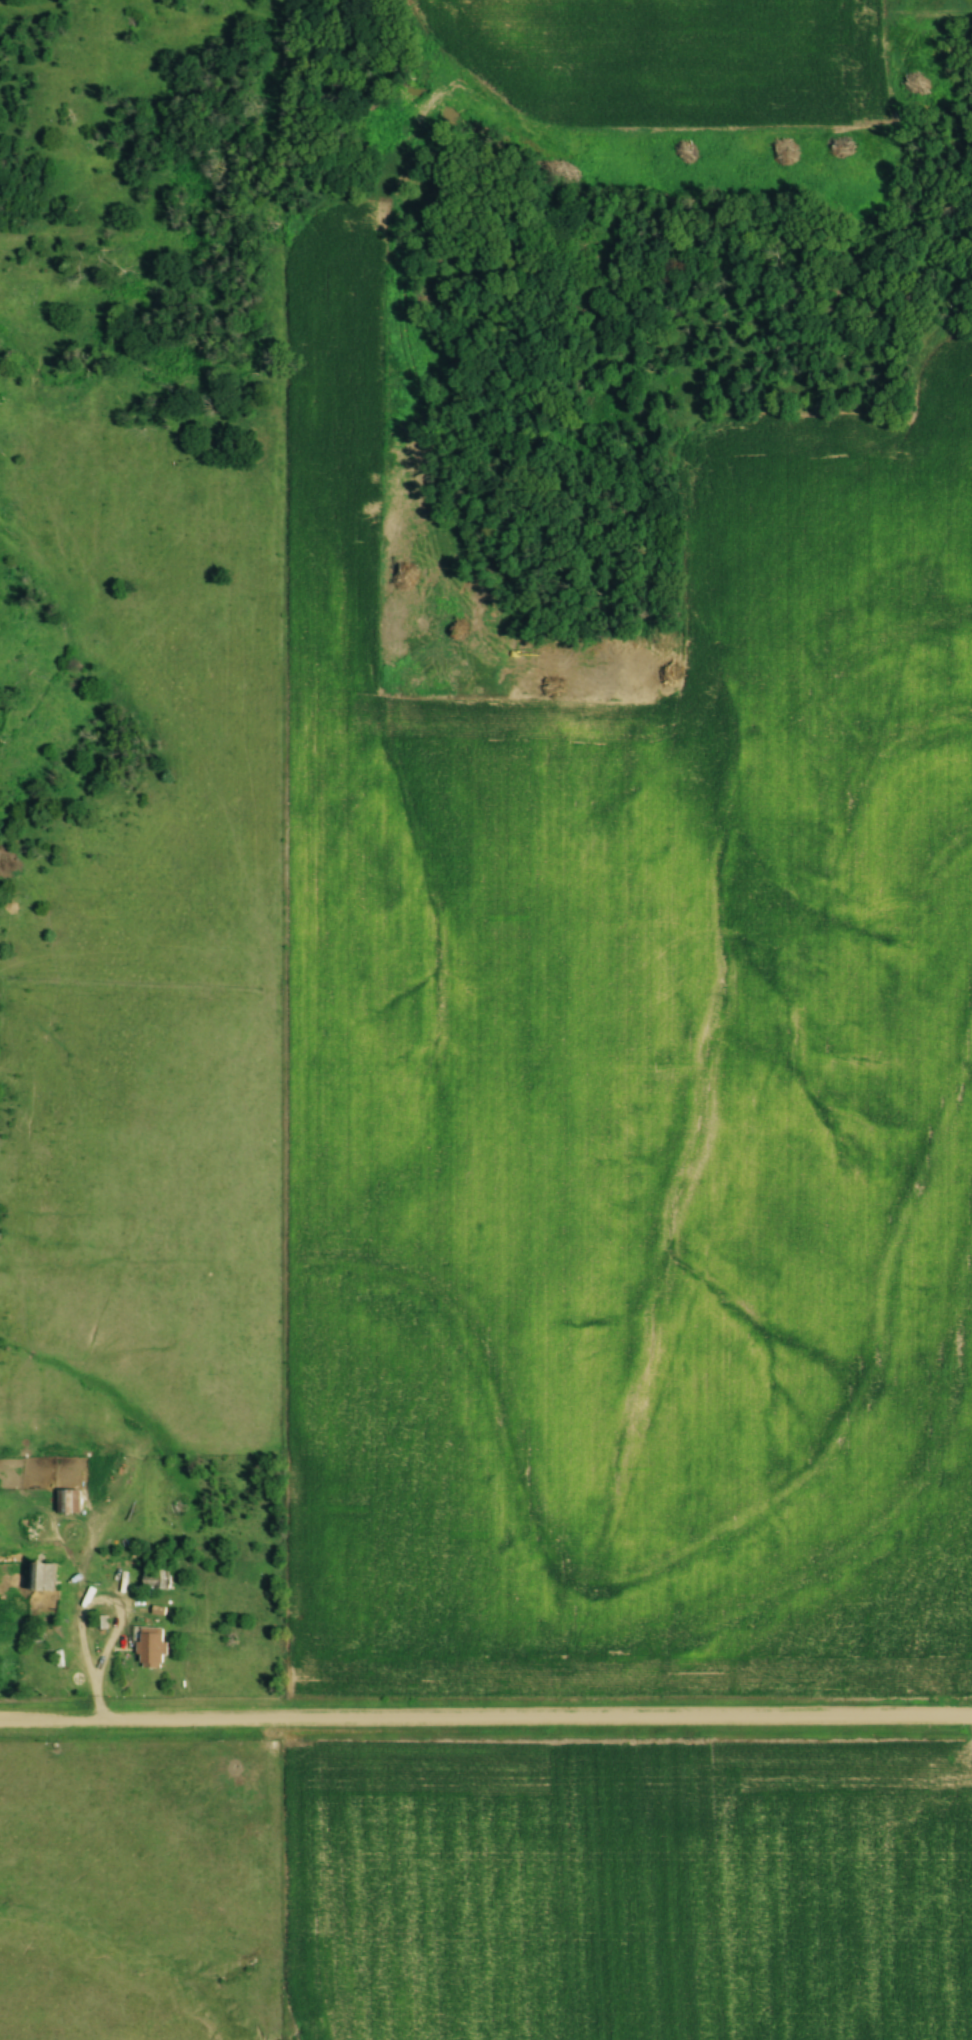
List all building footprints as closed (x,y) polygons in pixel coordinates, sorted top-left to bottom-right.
[(79,1490),(55,1490),(55,1514),(79,1514),(79,1490)] [(30,1590),(52,1590),(52,1562),(30,1562),(30,1590)] [(165,1655),(166,1642),(161,1641),(162,1629),(139,1627),(137,1667),(159,1668),(160,1654),(165,1655)]
